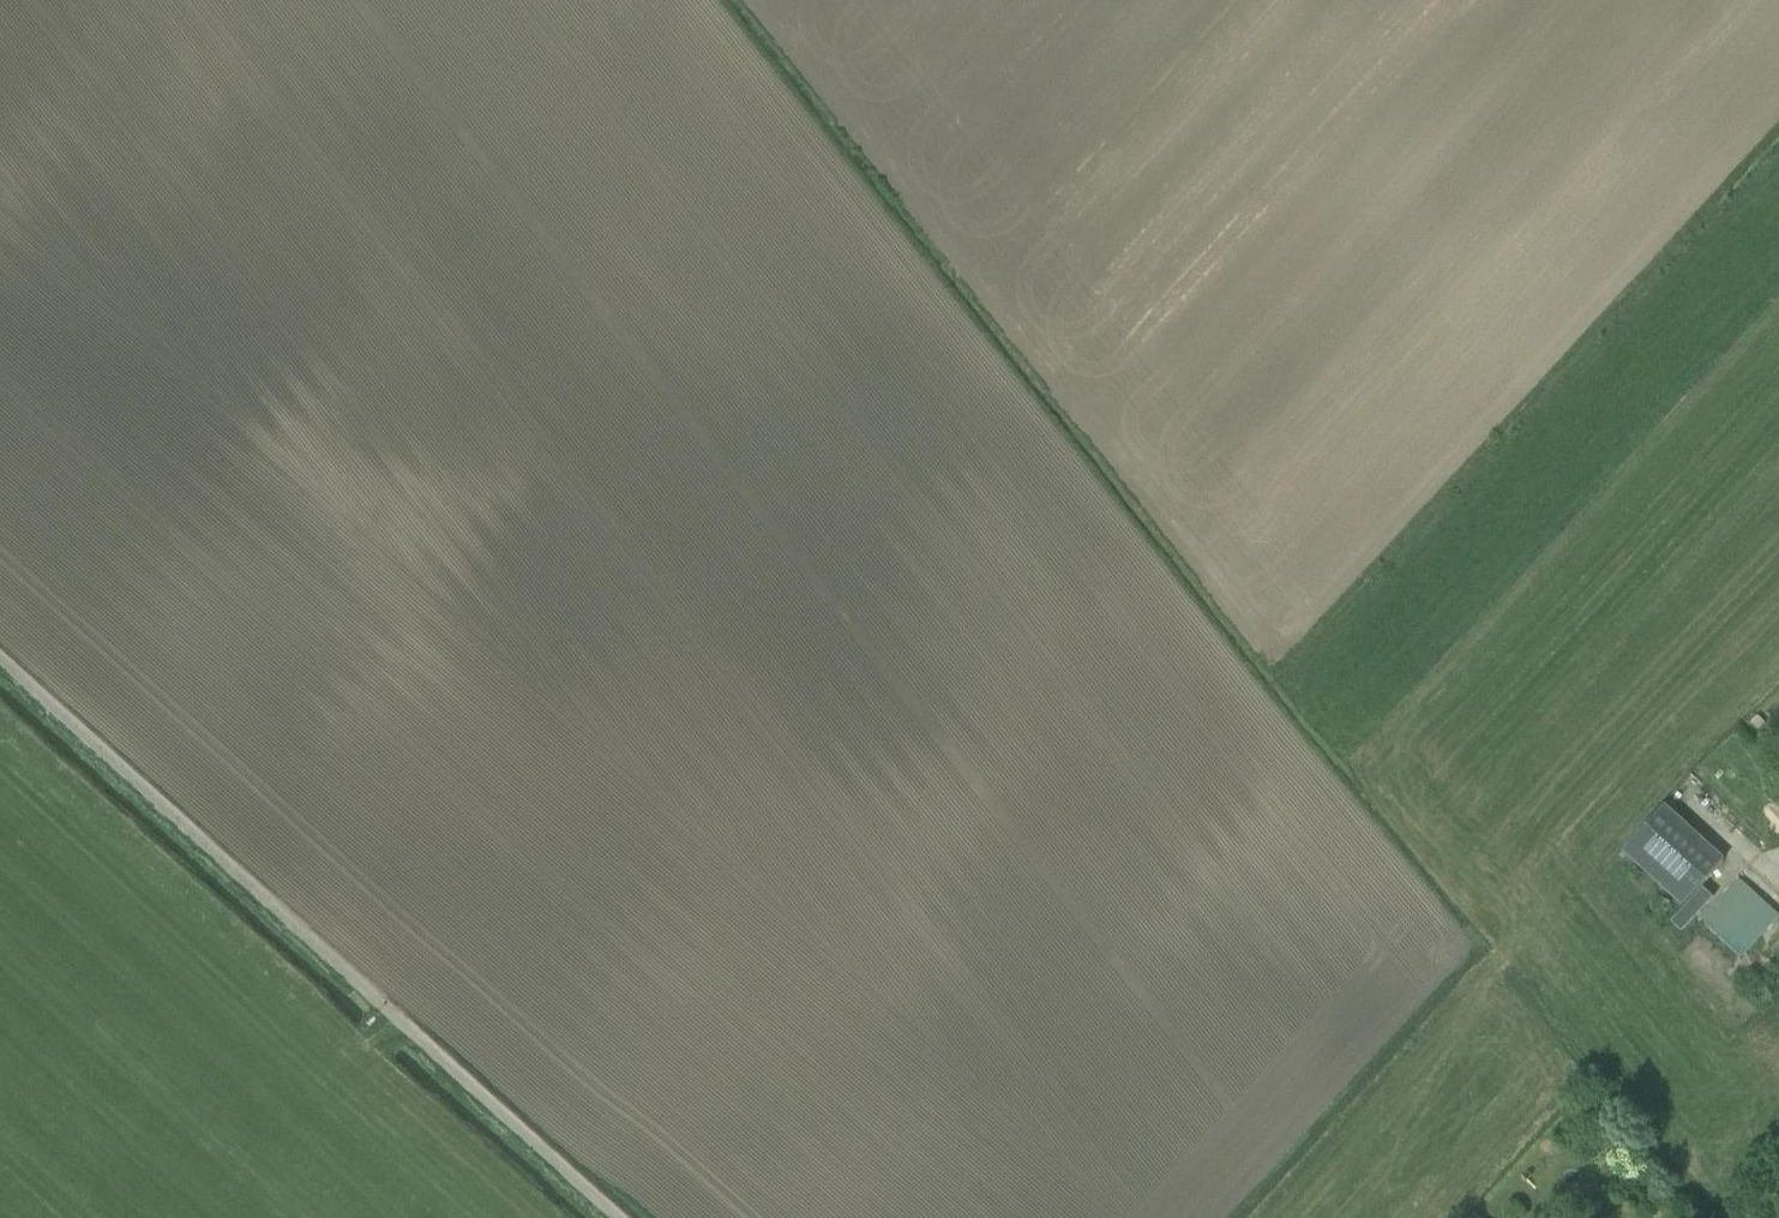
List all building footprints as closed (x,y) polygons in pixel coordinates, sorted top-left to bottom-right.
[(1723,858),(1664,803),(1622,849),(1681,904),(1723,858)] [(1700,920),(1740,958),(1766,929),(1752,917),(1765,902),(1739,878),(1700,920)]
